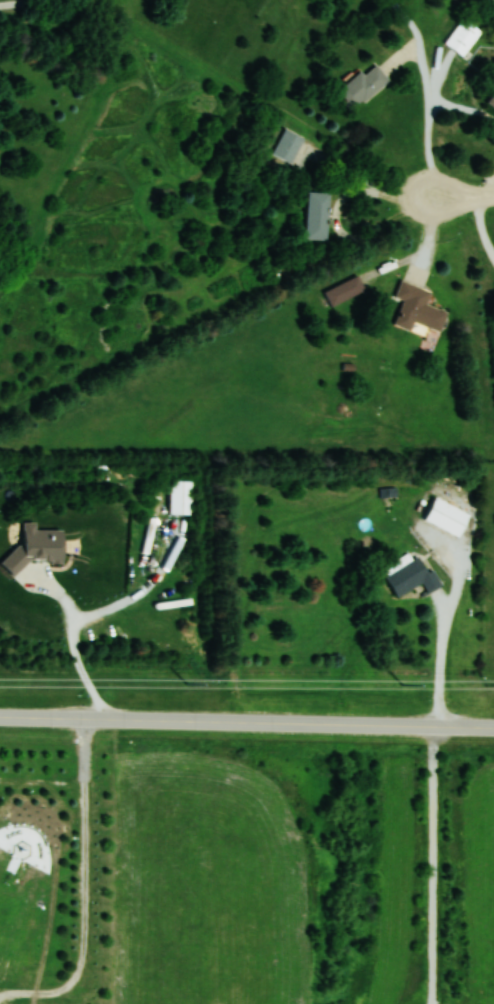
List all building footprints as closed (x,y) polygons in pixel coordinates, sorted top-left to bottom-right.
[(443,43),(462,57),(481,32),(463,18),(443,43)] [(334,92),(350,111),(388,80),(375,64),(363,73),(361,70),(334,92)] [(493,108),(493,91),(486,102),(493,108)] [(272,152),(290,163),(304,139),(286,129),(272,152)] [(306,240),(328,240),(328,192),(306,192),(306,240)] [(365,291),(358,276),(323,291),(330,306),(365,291)] [(429,292),(400,281),(394,297),(403,301),(394,325),(410,331),(413,322),(439,332),(446,313),(425,304),(429,292)] [(190,513),(190,480),(169,480),(169,513),(190,513)] [(458,536),(470,513),(435,496),(424,519),(458,536)] [(59,559),(59,530),(23,529),(23,545),(7,545),(7,571),(24,571),(24,559),(59,559)] [(381,569),(397,597),(421,583),(428,593),(441,586),(419,548),(381,569)]
